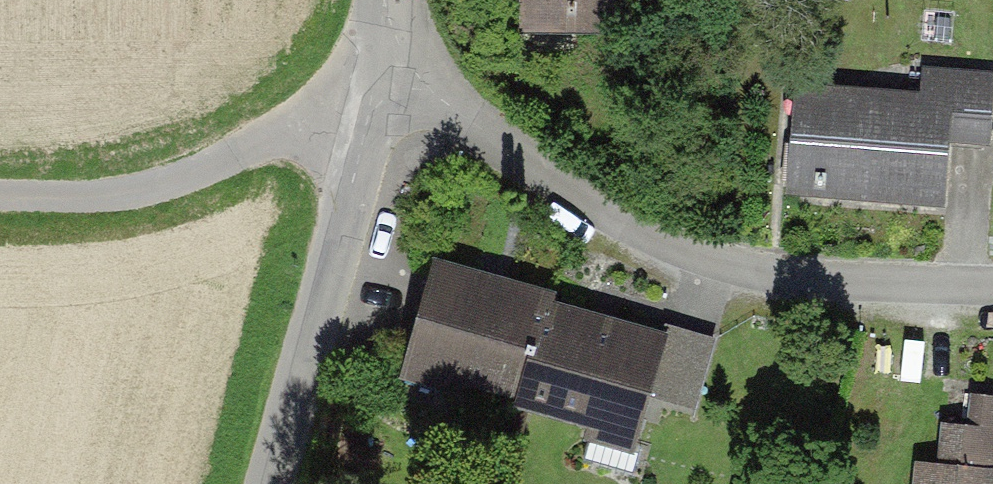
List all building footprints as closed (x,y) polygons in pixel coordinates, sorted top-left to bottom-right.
[(521,35),(620,34),(620,0),(521,0),(521,35)] [(795,80),(784,195),(946,210),(953,137),(990,140),(992,112),(992,69),(921,62),(918,92),(795,80)] [(556,293),(436,263),(406,386),(526,415),(553,307),(556,293)] [(668,335),(553,307),(526,415),(591,431),(589,441),(639,453),(645,426),(668,335)] [(669,329),(668,335),(645,426),(692,437),(716,340),(669,329)] [(916,465),(914,483),(992,483),(992,394),(968,392),(965,426),(942,423),(937,467),(916,465)]
